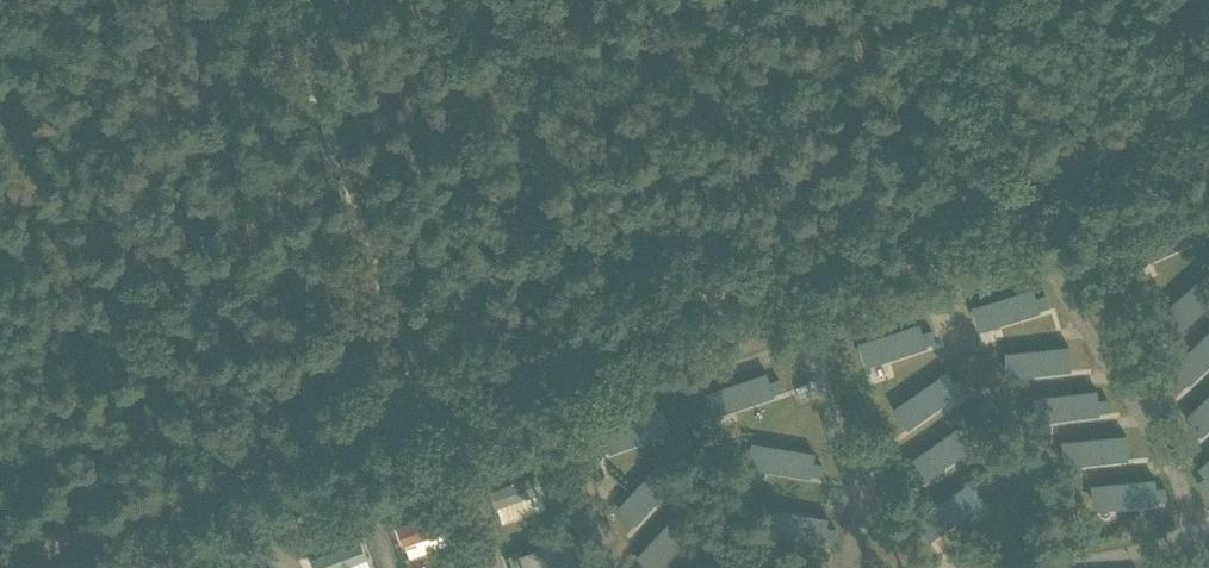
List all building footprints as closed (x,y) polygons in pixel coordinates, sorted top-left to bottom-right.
[(1159,315),(1175,333),(1208,302),(1208,274),(1207,272),(1159,315)] [(1033,288),(970,307),(978,330),(1040,312),(1039,309),(1048,307),(1045,295),(1035,297),(1033,288)] [(919,324),(857,343),(864,366),(926,346),(925,344),(935,341),(931,329),(922,332),(919,324)] [(1172,366),(1179,373),(1172,380),(1181,389),(1188,382),(1189,384),(1208,364),(1208,330),(1172,366)] [(1068,346),(1004,353),(1006,377),(1071,370),(1068,346)] [(946,372),(893,409),(907,429),(959,392),(946,372)] [(766,373),(705,393),(712,415),(773,396),(773,394),(782,391),(778,378),(769,382),(766,373)] [(1097,390),(1032,398),(1035,421),(1099,414),(1099,412),(1108,411),(1107,399),(1097,400),(1097,390)] [(1184,417),(1201,435),(1208,428),(1208,394),(1184,417)] [(604,439),(595,442),(599,454),(608,451),(609,452),(670,430),(661,408),(600,430),(604,439)] [(909,472),(901,478),(909,488),(917,483),(918,484),(970,447),(957,427),(904,465),(909,472)] [(1073,440),(1061,441),(1063,466),(1128,459),(1125,435),(1073,440)] [(750,442),(746,466),(810,476),(810,475),(819,476),(821,464),(812,462),(814,453),(750,442)] [(1197,469),(1204,476),(1198,483),(1206,491),(1208,488),(1208,458),(1197,469)] [(661,460),(617,508),(635,524),(678,476),(661,460)] [(537,473),(489,490),(495,508),(497,507),(541,492),(543,491),(537,473)] [(1155,479),(1091,486),(1092,509),(1157,502),(1156,500),(1166,499),(1165,487),(1155,488),(1155,479)] [(968,483),(915,521),(929,540),(981,503),(968,483)] [(447,508),(393,527),(400,548),(405,546),(409,558),(457,542),(453,530),(454,529),(447,508)] [(764,508),(759,531),(824,541),(824,540),(833,541),(835,529),(826,527),(828,518),(764,508)] [(636,557),(648,567),(657,567),(697,526),(680,510),(636,557)] [(563,512),(551,515),(555,530),(568,527),(563,512)] [(521,555),(525,567),(577,567),(567,539),(521,555)] [(309,558),(313,567),(349,567),(368,562),(361,540),(309,558)] [(471,544),(461,547),(467,562),(477,558),(471,544)] [(698,559),(690,567),(708,567),(698,559)]
